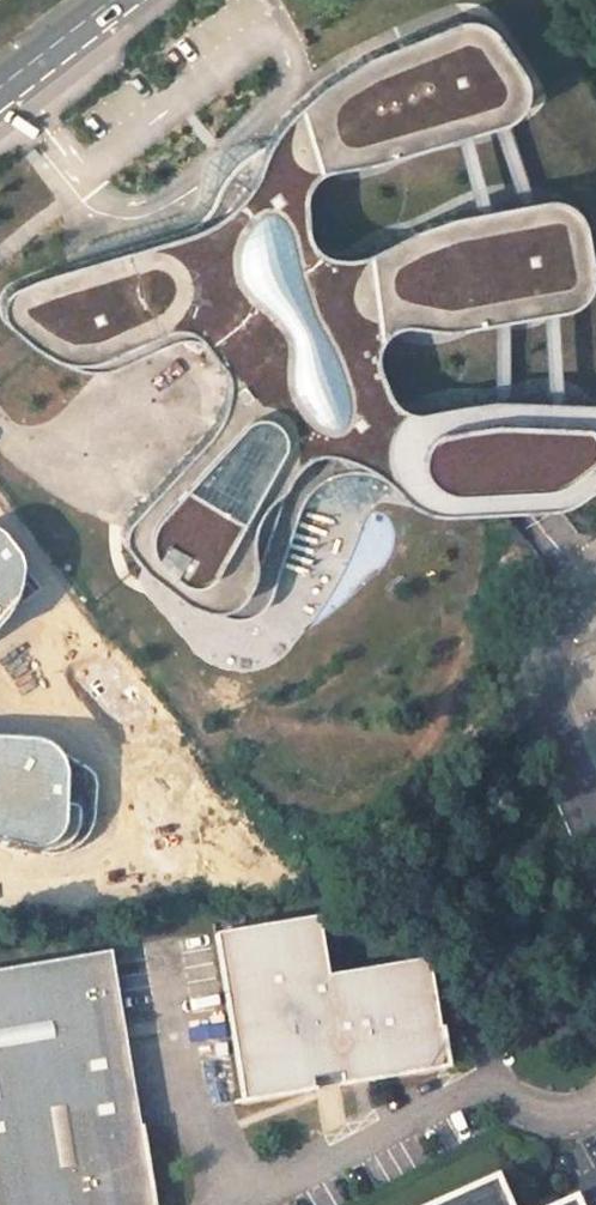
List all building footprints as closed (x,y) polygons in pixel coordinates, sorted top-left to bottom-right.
[(5,287),(0,298),(4,311),(41,339),(60,347),(85,349),(146,320),(186,316),(203,336),(216,365),(215,396),(199,425),(157,487),(142,505),(135,514),(123,526),(119,536),(121,546),(148,571),(180,598),(210,612),(242,617),(256,613),(271,596),(283,564),(301,499),(313,484),(332,478),(360,475),(383,474),(410,496),(548,490),(563,484),(595,458),(595,457),(595,389),(592,387),(534,382),(464,384),(398,398),(381,386),(373,372),(365,342),(365,325),(373,313),(413,308),(470,306),(520,298),(552,295),(564,287),(576,273),(580,251),(578,224),(567,200),(551,187),(534,185),(477,196),(436,205),(394,221),(369,234),(345,243),(328,244),(311,240),(301,233),(295,219),(292,196),(293,172),(305,156),(340,149),(496,101),(504,93),(513,80),(514,69),(489,24),(463,8),(359,47),(287,97),(257,137),(235,186),(207,211),(166,232),(5,287)] [(309,915),(200,934),(229,1100),(300,1087),(298,1078),(327,1072),(329,1082),(437,1062),(418,956),(319,974),(309,915)] [(0,970),(0,1204),(147,1204),(131,1127),(123,1128),(106,1045),(114,1043),(94,953),(0,970)] [(486,1176),(424,1204),(499,1204),(486,1176)] [(565,1197),(547,1204),(569,1204),(565,1197)]
